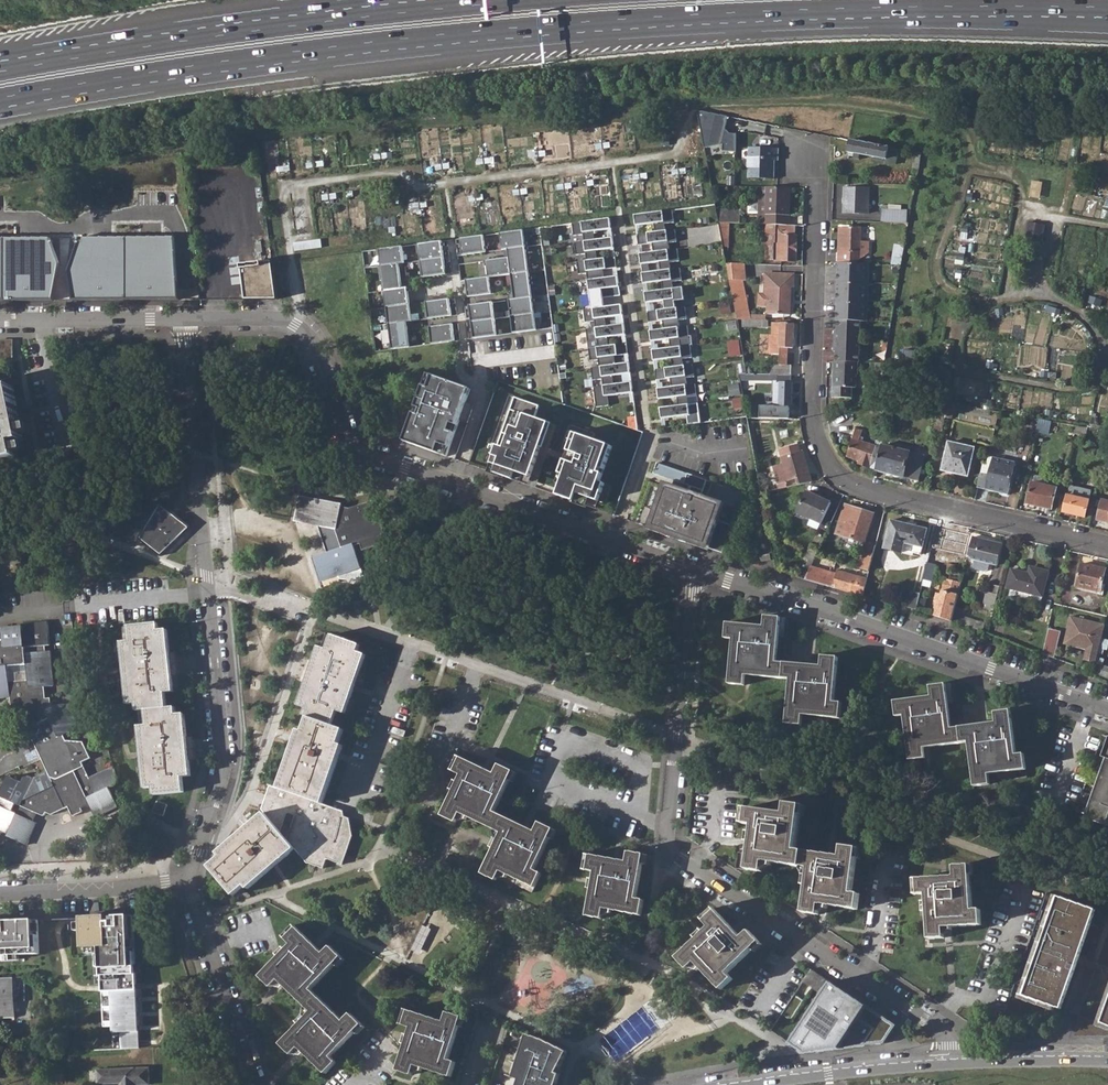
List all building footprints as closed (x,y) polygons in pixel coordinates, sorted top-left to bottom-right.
[(728,131),(728,112),(702,112),(701,144),(725,145),(725,149),(737,149),(737,131),(728,131)] [(888,147),(850,141),(848,150),(848,154),(872,158),(872,161),(895,165),(898,151),(888,150),(888,147)] [(773,179),(773,161),(778,161),(778,148),(748,147),(747,179),(773,179)] [(912,167),(919,168),(922,153),(917,152),(916,157),(914,157),(912,167)] [(910,178),(909,184),(918,184),(920,173),(915,173),(914,178),(910,178)] [(789,226),(790,188),(778,188),(768,187),(766,225),(789,226)] [(845,188),(844,213),(869,214),(870,188),(845,188)] [(688,426),(701,424),(698,405),(688,406),(687,399),(697,398),(696,385),(687,386),(686,380),(695,378),(693,366),(684,367),(683,361),(692,359),(691,347),(681,348),(680,341),(690,340),(688,327),(680,328),(679,321),(687,320),(686,308),(676,309),(675,303),(685,301),(683,289),(673,290),(673,283),(682,282),(681,269),(671,270),(670,264),(680,263),(678,250),(670,251),(669,244),(677,243),(676,231),(666,232),(665,225),(675,224),(673,211),(635,216),(637,227),(654,225),(655,233),(638,236),(639,246),(653,244),(654,253),(640,255),(642,266),(660,263),(661,272),(643,274),(644,285),(662,283),(663,291),(646,294),(647,304),(665,302),(666,311),(648,313),(649,323),(663,322),(664,330),(651,332),(652,343),(670,340),(671,349),(653,351),(654,362),(672,360),(673,369),(656,371),(657,381),(670,379),(671,388),(658,390),(659,400),(677,398),(679,407),(661,409),(662,420),(687,417),(688,426)] [(740,212),(715,211),(717,224),(740,225),(740,212)] [(883,222),(911,223),(912,212),(884,211),(883,222)] [(608,397),(633,394),(632,383),(614,386),(613,377),(631,375),(629,364),(615,366),(614,357),(628,355),(627,345),(608,347),(607,338),(626,336),(624,326),(606,328),(605,319),(623,317),(622,306),(604,308),(602,290),(620,288),(618,278),(604,279),(603,271),(617,269),(616,258),(597,261),(596,252),(615,249),(613,239),(595,241),(594,232),(612,230),(611,220),(573,224),(574,237),(584,236),(585,243),(575,244),(577,256),(586,255),(587,262),(578,263),(579,275),(588,274),(592,310),(584,311),(585,323),(595,322),(596,329),(586,330),(590,362),(599,361),(599,368),(591,369),(593,381),(603,380),(604,387),(594,388),(596,408),(609,407),(608,397)] [(1044,224),(1025,221),(1022,243),(1028,244),(1029,238),(1034,239),(1033,245),(1040,246),(1044,224)] [(773,244),(773,262),(793,262),(794,237),(793,237),(793,228),(774,227),(775,244),(773,244)] [(854,265),(869,255),(868,244),(860,244),(861,230),(841,229),(841,265),(854,265)] [(514,335),(537,332),(524,230),(501,233),(503,251),(509,250),(510,258),(487,261),(489,278),(466,281),(469,298),(492,295),(490,278),(512,275),(515,300),(509,301),(514,335)] [(463,256),(487,253),(484,236),(461,239),(463,256)] [(423,278),(447,275),(442,242),(419,245),(423,278)] [(379,250),(393,350),(410,348),(406,323),(412,322),(408,288),(402,289),(399,264),(404,264),(402,246),(379,250)] [(42,301),(42,255),(0,253),(0,301),(42,301)] [(54,301),(174,300),(171,256),(52,255),(54,301)] [(273,261),(242,264),(246,299),(278,299),(273,261)] [(846,275),(846,283),(870,284),(871,266),(854,265),(841,265),(840,265),(840,275),(846,275)] [(725,267),(728,283),(744,283),(744,268),(725,267)] [(789,314),(789,290),(793,290),(794,276),(766,276),(765,301),(768,301),(768,314),(789,314)] [(846,294),(846,302),(870,303),(870,284),(846,283),(840,283),(839,293),(846,294)] [(429,320),(452,317),(450,299),(426,303),(429,320)] [(845,312),(845,320),(862,321),(869,321),(870,303),(846,302),(839,302),(839,312),(845,312)] [(474,340),(497,337),(493,303),(470,307),(474,340)] [(741,327),(766,328),(767,320),(741,319),(741,327)] [(836,360),(861,362),(862,321),(845,320),(838,320),(837,320),(837,329),(835,329),(834,349),(837,350),(836,360)] [(792,349),(792,324),(771,324),(770,335),(768,335),(768,355),(779,355),(778,366),(770,365),(769,375),(790,375),(790,367),(790,366),(786,366),(786,353),(783,353),(784,349),(786,349),(792,349)] [(432,345),(455,342),(453,325),(430,328),(432,345)] [(858,388),(858,375),(860,374),(861,362),(836,360),(835,374),(838,375),(837,387),(835,387),(834,398),(854,398),(854,388),(858,388)] [(404,442),(446,457),(458,423),(454,422),(459,408),(466,402),(470,390),(468,389),(465,393),(460,391),(462,386),(428,374),(404,442)] [(790,407),(791,384),(790,384),(790,375),(769,375),(753,375),(753,382),(772,382),(772,407),(760,406),(759,419),(787,420),(788,407),(790,407)] [(20,464),(16,449),(25,447),(11,386),(3,387),(2,380),(0,381),(0,468),(20,464)] [(521,399),(498,466),(504,468),(501,475),(530,485),(551,424),(541,420),(545,408),(521,399)] [(454,422),(458,423),(459,420),(468,423),(474,405),(466,402),(459,408),(454,422)] [(933,431),(943,434),(950,406),(939,404),(933,431)] [(1021,432),(1028,434),(1031,422),(1024,420),(1021,432)] [(1036,435),(1046,437),(1049,423),(1038,421),(1036,435)] [(551,424),(530,485),(543,490),(545,483),(537,480),(547,450),(551,452),(560,427),(551,424)] [(857,466),(876,472),(881,450),(859,445),(861,433),(858,432),(859,428),(855,427),(847,460),(858,463),(857,466)] [(613,447),(575,433),(569,451),(573,453),(560,488),(567,490),(564,498),(575,501),(577,494),(599,502),(605,484),(600,482),(613,447)] [(883,440),(881,448),(908,454),(909,452),(910,446),(883,440)] [(944,471),(970,477),(976,449),(950,443),(944,471)] [(812,484),(803,450),(800,450),(798,445),(779,450),(783,464),(773,466),(778,483),(797,479),(798,487),(812,484)] [(924,456),(909,452),(908,454),(881,448),(881,450),(876,472),(918,481),(924,456)] [(978,490),(1008,496),(1015,464),(990,458),(988,466),(984,465),(978,490)] [(635,523),(722,555),(744,496),(712,484),(707,499),(702,497),(707,482),(657,464),(654,473),(684,484),(682,489),(665,483),(663,488),(650,483),(635,523)] [(504,468),(498,466),(495,473),(501,475),(504,468)] [(1032,479),(1031,485),(1054,490),(1056,484),(1032,479)] [(1050,511),(1054,490),(1031,485),(1026,505),(1050,511)] [(1069,487),(1062,514),(1083,519),(1089,492),(1069,487)] [(567,490),(560,488),(557,495),(564,498),(567,490)] [(577,494),(575,501),(596,509),(599,502),(577,494)] [(829,508),(804,494),(793,515),(816,529),(829,508)] [(319,527),(328,554),(312,558),(319,584),(362,571),(354,549),(360,547),(362,553),(389,544),(375,502),(351,510),(342,508),(342,504),(302,496),(296,521),(319,527)] [(1107,524),(1107,503),(1100,501),(1096,521),(1107,524)] [(138,539),(160,556),(176,540),(177,541),(179,539),(178,538),(190,526),(160,502),(138,539)] [(872,516),(844,507),(837,527),(867,536),(872,516)] [(927,532),(890,522),(883,549),(920,559),(927,532)] [(959,556),(964,536),(942,531),(937,550),(939,551),(938,556),(945,558),(946,553),(959,556)] [(859,561),(870,564),(877,539),(867,536),(859,561)] [(994,569),(1000,547),(972,540),(967,562),(972,564),(979,565),(987,567),(994,569)] [(931,583),(935,567),(927,564),(923,581),(931,583)] [(979,565),(972,564),(970,572),(982,575),(985,574),(987,567),(979,565)] [(1105,572),(1082,566),(1076,589),(1100,595),(1105,572)] [(1039,598),(1046,573),(1030,569),(1028,577),(1009,573),(1005,590),(1039,598)] [(829,588),(860,597),(865,579),(834,570),(829,588)] [(931,617),(950,624),(954,610),(960,584),(943,580),(939,596),(935,595),(931,617)] [(912,591),(906,610),(914,612),(920,593),(912,591)] [(996,597),(983,593),(979,609),(992,612),(996,597)] [(983,625),(962,618),(963,612),(954,610),(950,624),(980,634),(983,625)] [(786,724),(801,725),(802,715),(841,718),(842,704),(835,703),(839,658),(822,657),(821,665),(778,661),(781,617),(763,616),(762,625),(725,623),(724,638),(730,640),(727,683),(743,685),(745,676),(789,679),(786,724)] [(1070,616),(1065,634),(1070,635),(1072,639),(1071,646),(1086,650),(1083,660),(1095,662),(1104,625),(1070,616)] [(13,699),(14,712),(41,725),(41,726),(42,729),(41,731),(38,735),(34,736),(31,736),(47,773),(32,780),(22,775),(18,783),(5,777),(0,789),(0,830),(6,833),(5,835),(25,845),(39,813),(44,815),(46,811),(50,813),(69,806),(73,816),(92,809),(95,817),(117,809),(109,789),(118,786),(113,767),(88,777),(82,763),(90,760),(82,741),(65,740),(61,735),(76,728),(75,702),(54,704),(52,698),(48,699),(47,687),(56,686),(55,679),(52,680),(50,659),(52,659),(51,650),(47,651),(46,645),(51,644),(49,622),(31,625),(30,623),(23,623),(23,625),(2,627),(3,635),(0,636),(0,700),(13,699)] [(151,787),(152,795),(179,792),(178,777),(188,776),(182,715),(173,716),(173,708),(165,709),(164,695),(171,694),(165,631),(158,631),(158,625),(129,627),(131,644),(122,644),(126,705),(135,704),(136,711),(146,710),(147,727),(139,727),(143,788),(151,787)] [(1054,659),(1061,632),(1048,629),(1042,654),(1054,659)] [(1070,635),(1065,634),(1063,644),(1071,646),(1072,639),(1070,635)] [(268,800),(264,808),(267,810),(215,855),(218,859),(207,869),(232,898),(244,888),(247,892),(293,851),(303,863),(321,869),(324,859),(341,865),(350,838),(348,822),(342,820),(341,814),(321,806),(340,748),(336,746),(342,731),(330,727),(336,712),(344,715),(364,658),(355,655),(358,647),(329,636),(324,651),(315,647),(295,706),(302,709),(300,716),(305,718),(299,734),(293,732),(274,788),(266,785),(261,797),(268,800)] [(1095,662),(1093,672),(1107,678),(1107,668),(1095,662)] [(967,745),(971,790),(988,787),(987,778),(1024,774),(1023,757),(1016,757),(1011,712),(995,714),(997,725),(951,728),(945,685),(928,687),(930,696),(895,700),(897,716),(903,716),(907,761),(921,760),(922,750),(967,745)] [(497,870),(531,887),(538,873),(533,870),(547,837),(553,840),(558,830),(539,821),(534,830),(494,810),(508,778),(513,780),(517,771),(498,762),(494,771),(459,752),(452,766),(462,772),(442,811),(455,818),(460,810),(498,830),(479,871),(493,878),(497,870)] [(1107,759),(1088,814),(1107,822),(1107,758),(1107,759)] [(153,813),(165,817),(169,805),(157,801),(153,813)] [(802,911),(819,913),(820,905),(857,910),(859,895),(852,894),(857,861),(860,862),(861,852),(842,850),(841,859),(797,852),(802,814),(805,815),(807,805),(785,802),(784,812),(744,805),(743,820),(754,822),(749,851),(738,849),(735,866),(762,870),(764,860),(808,867),(802,911)] [(1088,814),(1086,819),(1107,827),(1107,822),(1088,814)] [(585,914),(600,916),(602,907),(638,913),(641,897),(634,897),(639,862),(643,863),(646,852),(628,848),(626,859),(585,852),(582,867),(593,869),(585,914)] [(925,896),(926,941),(942,939),(942,929),(981,929),(981,913),(972,912),(971,880),(975,879),(975,867),(954,868),(954,878),(912,880),(913,896),(925,896)] [(1024,996),(1061,1009),(1077,963),(1080,956),(1096,909),(1059,896),(1024,996)] [(694,963),(718,988),(730,978),(726,973),(752,947),(755,949),(760,943),(747,928),(741,934),(713,905),(702,915),(709,923),(674,956),(686,968),(694,963)] [(124,911),(77,913),(78,945),(96,945),(97,974),(100,973),(100,991),(109,991),(111,1033),(119,1033),(121,1048),(140,1049),(132,950),(127,949),(124,911)] [(35,916),(0,918),(0,957),(37,955),(35,916)] [(345,1020),(313,989),(335,965),(338,967),(345,959),(331,946),(324,952),(294,925),(283,936),(290,944),(262,976),(271,987),(277,982),(309,1013),(279,1046),(289,1054),(296,1049),(324,1075),(335,1065),(332,1060),(356,1033),(359,1035),(366,1028),(350,1014),(345,1020)] [(1107,974),(1107,966),(1080,956),(1077,963),(1107,974)] [(800,980),(819,993),(828,981),(808,968),(800,980)] [(12,998),(11,979),(0,979),(0,1020),(14,1019),(12,998)] [(787,1041),(801,1052),(880,1043),(893,1024),(828,981),(819,993),(787,1041)] [(415,1067),(451,1079),(456,1064),(448,1061),(457,1032),(462,1034),(465,1022),(445,1017),(442,1027),(403,1014),(398,1030),(407,1034),(395,1071),(411,1075),(415,1067)] [(567,1052),(541,1039),(526,1035),(512,1078),(519,1080),(517,1084),(556,1084),(561,1071),(558,1070),(567,1052)] [(147,1071),(96,1073),(96,1084),(148,1084),(147,1071)]
